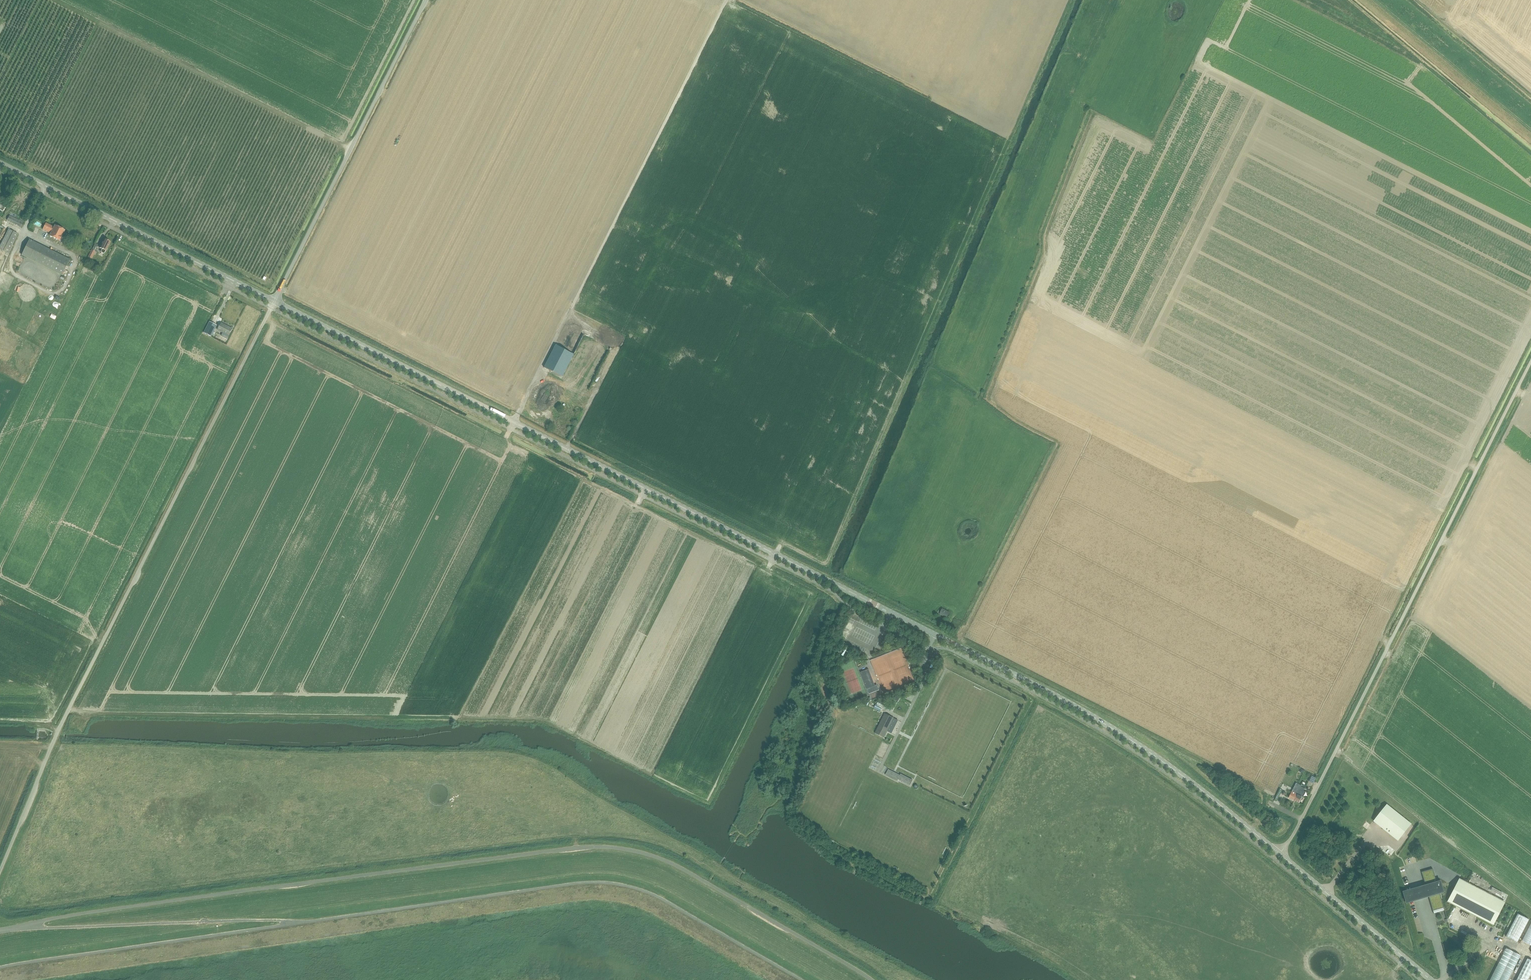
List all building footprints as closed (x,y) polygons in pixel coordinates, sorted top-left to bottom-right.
[(20,227),(23,222),(9,216),(7,220),(20,227)] [(59,227),(58,227),(55,226),(54,227),(46,223),(43,229),(51,233),(49,236),(59,241),(59,240),(61,241),(63,238),(61,237),(64,231),(61,229),(61,227),(59,227)] [(8,229),(0,246),(0,249),(8,253),(18,234),(8,229)] [(108,241),(107,241),(104,239),(99,248),(102,249),(101,252),(104,254),(105,251),(106,251),(110,242),(109,242),(109,241),(108,241)] [(62,275),(69,260),(29,240),(21,255),(62,275)] [(91,258),(98,244),(95,243),(89,257),(91,258)] [(211,337),(217,325),(210,322),(204,333),(211,337)] [(229,336),(232,329),(221,323),(218,330),(229,336)] [(614,331),(600,325),(597,331),(611,337),(614,331)] [(544,368),(562,377),(564,374),(574,354),(556,345),(544,368)] [(946,618),(949,613),(942,609),(940,614),(946,618)] [(848,676),(853,675),(851,667),(841,670),(846,685),(852,683),(850,677),(848,677),(848,676)] [(861,673),(867,689),(869,694),(879,690),(877,685),(875,686),(874,684),(872,685),(866,671),(861,673)] [(876,732),(875,733),(884,738),(894,718),(885,714),(881,721),(876,732)] [(888,769),(886,775),(898,781),(898,780),(910,786),(913,780),(901,774),(900,775),(889,770),(889,769),(888,769)] [(1296,783),(1289,798),(1294,800),(1301,787),(1301,786),(1296,783)] [(1301,787),(1294,800),(1299,803),(1303,795),(1304,795),(1303,796),(1304,796),(1306,792),(1306,791),(1305,792),(1303,791),(1305,788),(1301,787)] [(1374,821),(1398,840),(1410,824),(1387,805),(1374,821)] [(1421,872),(1425,885),(1402,892),(1406,904),(1429,897),(1434,914),(1433,911),(1444,908),(1447,919),(1440,894),(1444,893),(1441,881),(1437,882),(1433,869),(1421,872)] [(1493,925),(1505,902),(1460,879),(1448,902),(1493,925)] [(1517,943),(1529,920),(1518,914),(1506,937),(1517,943)] [(1490,979),(1508,979),(1521,956),(1506,948),(1499,963),(1490,979)] [(1530,974),(1530,960),(1528,958),(1517,979),(1528,979),(1530,974)]
